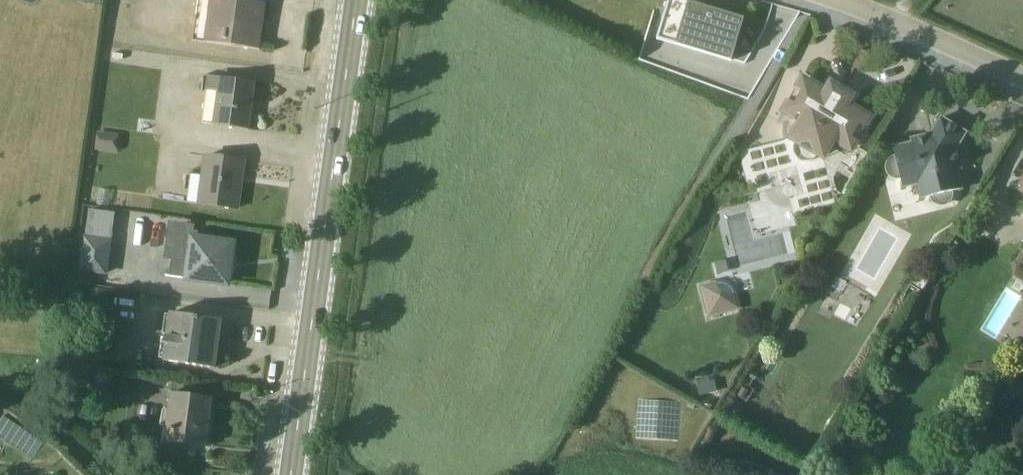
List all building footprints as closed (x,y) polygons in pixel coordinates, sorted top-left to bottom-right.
[(193,42),(260,52),(266,6),(228,0),(199,0),(193,42)] [(657,40),(730,62),(741,25),(742,20),(688,4),(686,9),(669,4),(670,0),(668,0),(657,40)] [(256,85),(208,77),(206,92),(207,92),(202,125),(249,132),(256,85)] [(834,146),(851,156),(868,123),(867,117),(848,106),(853,98),(830,84),(825,92),(806,81),(800,83),(780,114),(796,124),(786,141),(793,146),(792,150),(792,154),(794,157),(797,160),(803,162),(807,162),(810,161),(814,158),(824,163),(834,146)] [(957,151),(968,134),(940,118),(929,135),(910,140),(910,144),(891,149),(894,158),(890,160),(887,164),(885,168),(886,172),(888,177),(891,180),(894,181),(899,182),(901,191),(916,188),(919,202),(930,199),(931,203),(934,205),(937,207),(940,208),(946,208),(950,205),(952,203),(953,200),(954,197),(954,194),(963,191),(958,173),(962,171),(957,151)] [(98,132),(95,152),(115,154),(118,135),(98,132)] [(749,191),(786,185),(780,145),(743,151),(749,191)] [(190,184),(188,204),(197,205),(197,207),(239,213),(246,162),(204,156),(201,177),(186,175),(185,184),(190,184)] [(83,237),(79,273),(107,277),(115,215),(88,211),(85,237),(83,237)] [(166,277),(227,286),(233,247),(213,243),(214,236),(195,233),(196,228),(169,224),(164,261),(168,262),(166,277)] [(737,311),(733,279),(700,283),(705,316),(737,311)] [(164,351),(162,363),(217,371),(223,322),(169,315),(168,326),(164,325),(161,351),(164,351)] [(214,401),(169,393),(162,441),(165,442),(165,446),(206,452),(214,401)]
